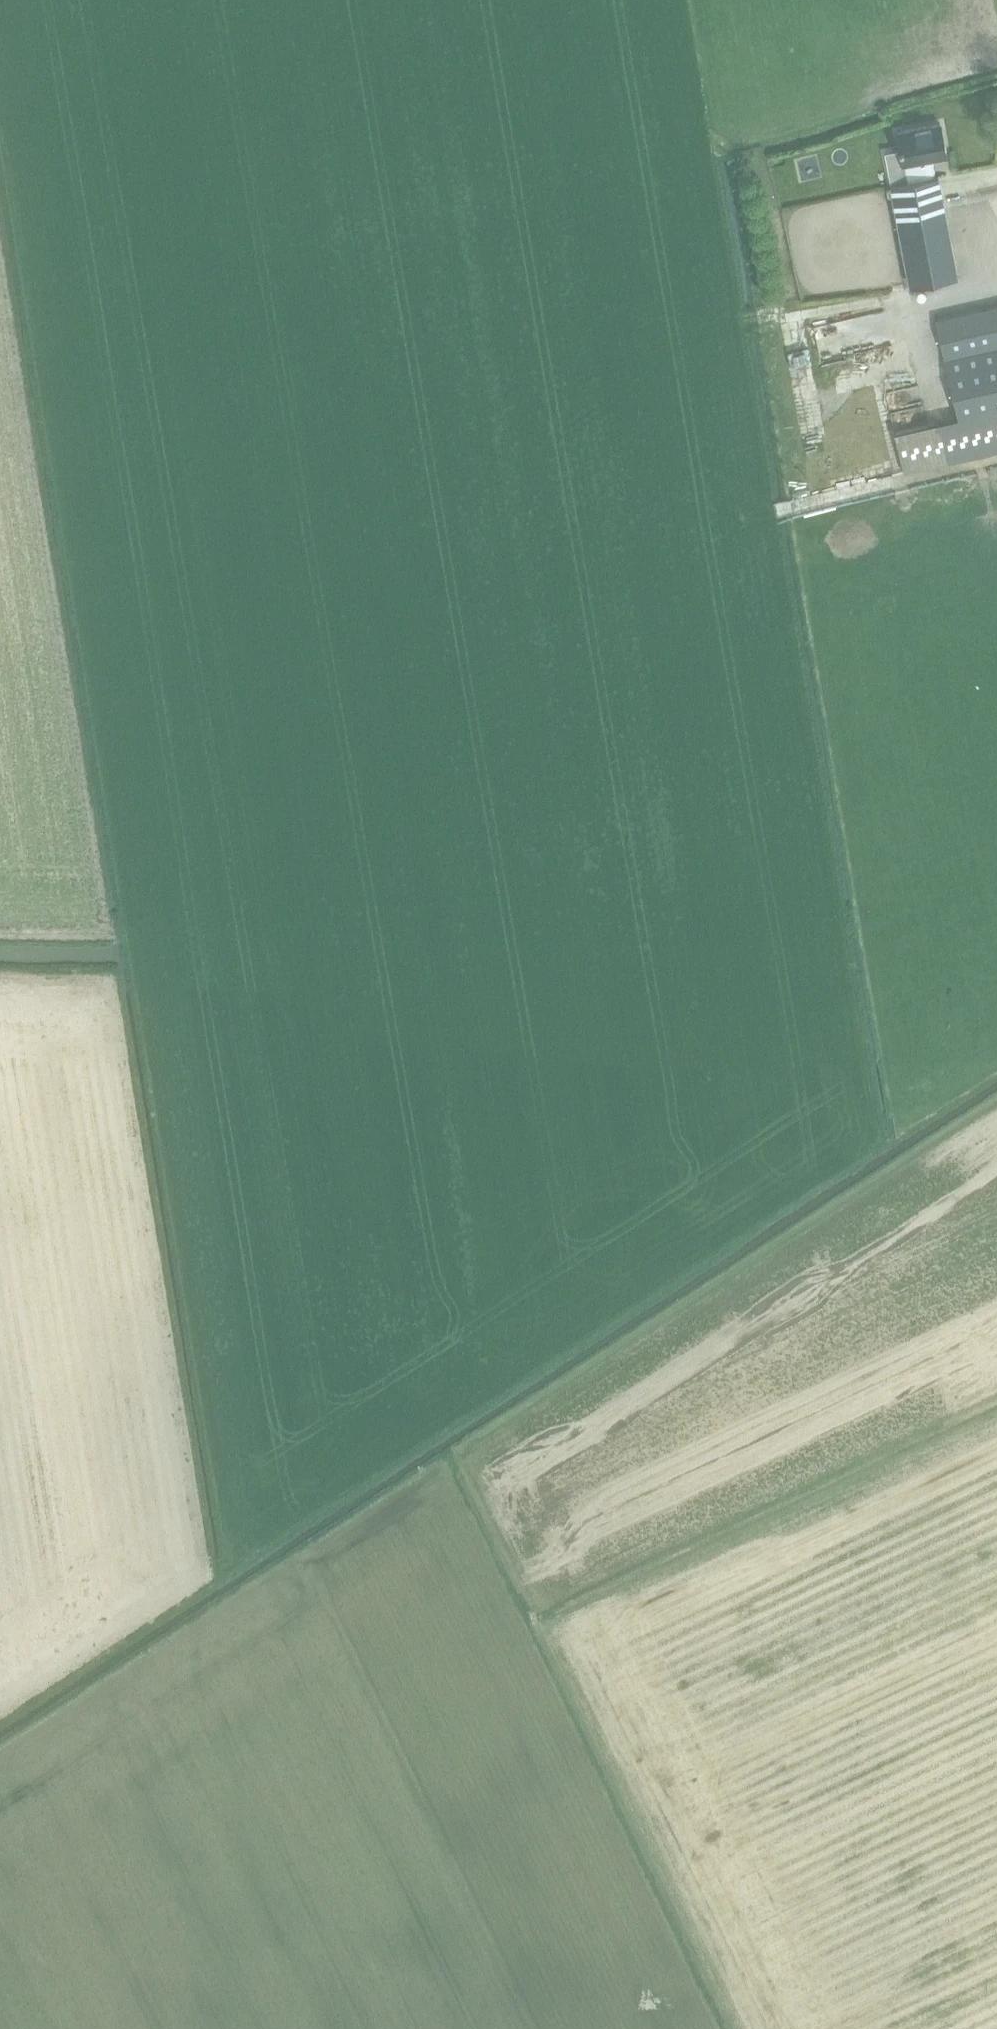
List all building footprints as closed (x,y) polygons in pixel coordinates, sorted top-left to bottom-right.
[(947,154),(945,142),(942,122),(898,130),(904,162),(906,162),(909,179),(892,183),(911,284),(958,276),(939,174),(936,174),(933,157),(947,154)] [(853,188),(853,197),(870,197),(870,188),(853,188)] [(960,417),(896,431),(905,473),(996,452),(996,304),(937,317),(946,356),(960,417)] [(882,323),(829,337),(837,366),(875,356),(873,346),(887,342),(882,323)] [(786,366),(794,425),(820,421),(817,400),(814,400),(808,362),(786,366)] [(824,494),(835,494),(835,477),(824,477),(824,494)]
